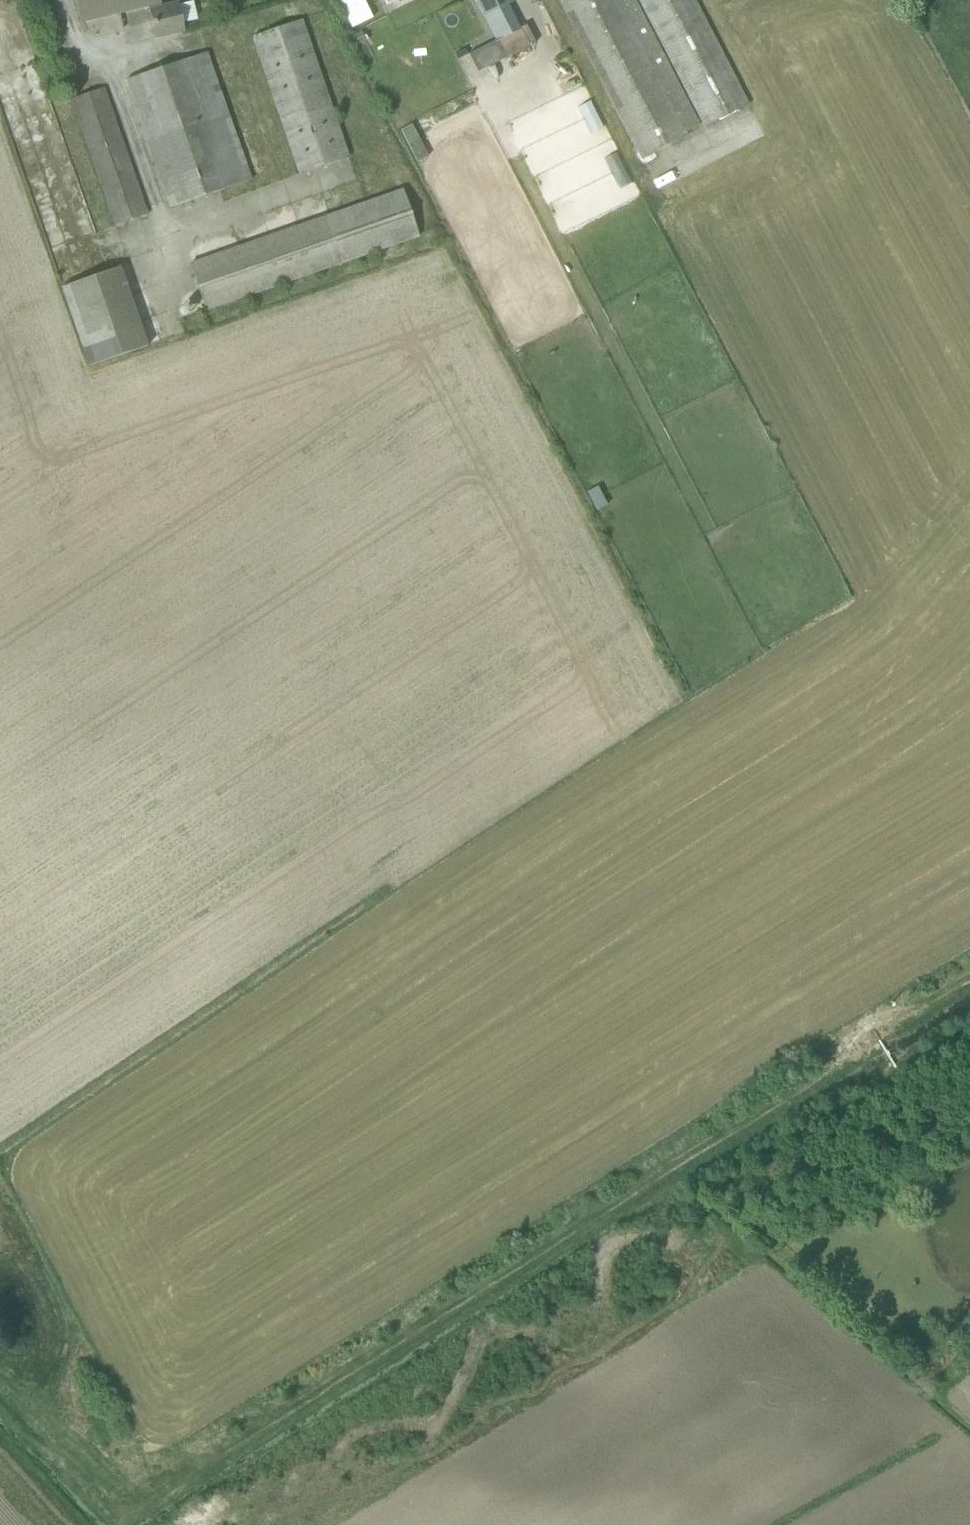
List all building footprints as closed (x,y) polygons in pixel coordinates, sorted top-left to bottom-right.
[(79,22),(148,7),(155,39),(183,32),(176,5),(160,8),(158,0),(74,0),(79,22)] [(374,18),(366,0),(339,0),(352,28),(374,18)] [(512,0),(475,0),(483,17),(513,1),(512,0)] [(640,159),(746,104),(692,0),(557,0),(640,159)] [(347,158),(299,20),(251,37),(299,175),(347,158)] [(467,53),(477,74),(535,45),(525,24),(467,53)] [(515,72),(530,65),(523,52),(508,59),(515,72)] [(205,53),(124,81),(170,208),(250,180),(205,53)] [(102,89),(70,100),(114,226),(146,215),(102,89)] [(206,310),(419,236),(403,190),(190,264),(206,310)] [(123,266),(63,285),(88,365),(149,346),(123,266)]
